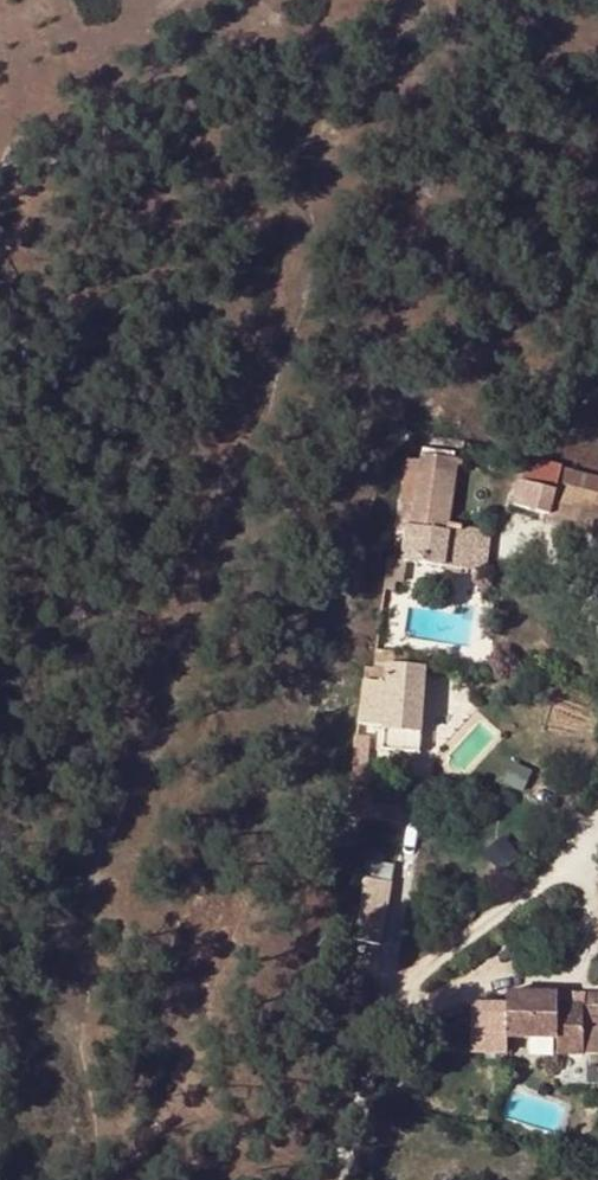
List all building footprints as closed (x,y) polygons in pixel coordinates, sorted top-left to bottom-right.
[(423,454),(421,463),(451,467),(458,468),(461,469),(462,460),(423,454)] [(402,543),(401,563),(458,569),(468,570),(473,535),(448,532),(442,531),(451,467),(421,463),(414,508),(400,507),(396,542),(402,543)] [(442,531),(448,532),(458,468),(451,467),(442,531)] [(558,484),(586,492),(597,495),(597,479),(562,469),(558,484)] [(586,492),(558,484),(556,491),(520,482),(514,506),(547,515),(577,522),(586,492)] [(586,492),(577,522),(597,527),(597,495),(586,492)] [(547,515),(545,522),(597,535),(597,527),(577,522),(547,515)] [(473,535),(468,570),(484,572),(489,537),(473,535)] [(401,563),(387,561),(385,561),(383,590),(388,590),(389,582),(398,583),(401,563)] [(390,655),(375,652),(374,665),(387,667),(389,667),(389,663),(390,655)] [(389,667),(387,667),(382,730),(419,733),(425,670),(389,667)] [(419,733),(382,730),(380,750),(418,754),(419,733)] [(513,762),(502,784),(523,794),(533,771),(513,762)] [(377,768),(363,766),(360,792),(357,821),(407,827),(410,798),(374,794),(377,768)] [(366,861),(366,876),(397,876),(397,860),(366,861)] [(388,943),(396,880),(364,876),(357,940),(388,943)] [(505,1039),(557,1040),(556,1056),(583,1057),(583,1054),(597,1054),(597,992),(583,991),(583,1004),(557,1003),(557,993),(506,992),(505,1039)] [(586,1065),(585,1082),(597,1083),(597,1066),(586,1065)]
